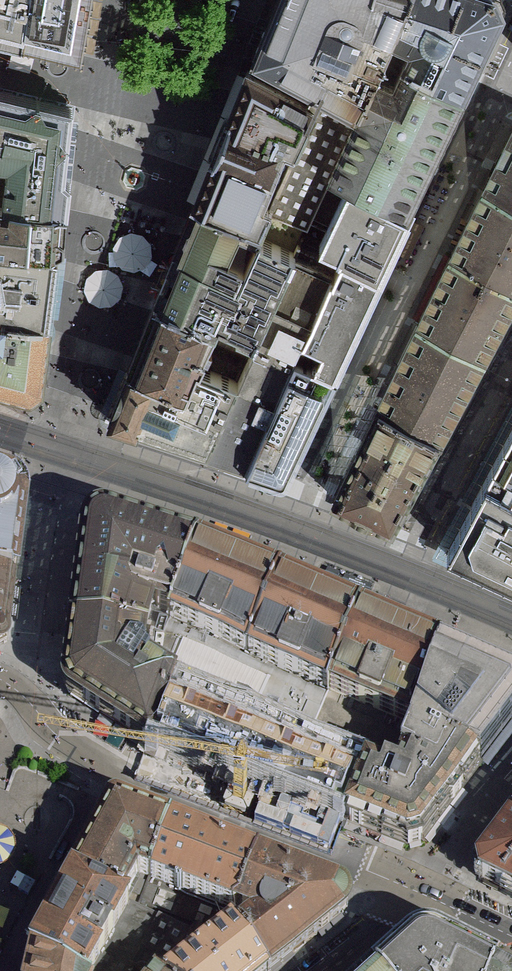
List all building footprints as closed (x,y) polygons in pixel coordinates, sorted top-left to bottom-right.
[(24,40),(28,0),(0,0),(0,35),(24,40)] [(24,40),(80,52),(89,10),(29,0),(28,0),(24,40)] [(89,10),(91,0),(29,0),(89,10)] [(357,114),(374,74),(383,56),(407,0),(277,0),(254,58),(357,114)] [(383,56),(402,65),(462,95),(468,84),(502,11),(497,0),(407,0),(383,56)] [(251,66),(249,71),(315,107),(302,136),(312,141),(312,143),(338,154),(340,150),(344,140),(357,114),(254,58),(251,66)] [(439,146),(462,95),(402,65),(394,83),(374,74),(357,114),(344,140),(364,150),(362,155),(381,164),(377,171),(417,191),(439,146)] [(212,162),(195,203),(260,228),(269,209),(271,205),(260,200),(283,142),(296,148),(302,136),(315,107),(249,71),(212,162)] [(2,203),(10,133),(13,92),(0,89),(0,203),(2,203)] [(10,133),(68,142),(70,126),(72,106),(13,92),(10,133)] [(66,156),(68,142),(10,133),(2,203),(61,210),(67,210),(71,181),(65,176),(66,156)] [(511,201),(511,134),(501,155),(486,188),(511,201)] [(348,184),(408,211),(412,202),(417,191),(377,171),(381,164),(362,155),(364,150),(344,140),(340,150),(338,154),(312,143),(312,141),(302,136),(296,148),(271,205),(269,209),(305,223),(308,224),(310,220),(327,229),(348,184)] [(341,253),(379,273),(395,238),(408,211),(348,184),(327,229),(320,243),(341,253)] [(453,254),(511,286),(511,201),(486,188),(465,228),(453,254)] [(61,210),(2,203),(0,219),(0,246),(57,252),(59,233),(61,210)] [(260,228),(195,203),(183,233),(175,252),(236,279),(244,263),(227,255),(238,229),(255,236),(260,228)] [(305,223),(269,209),(260,228),(255,236),(294,253),(305,223)] [(165,277),(155,302),(216,327),(210,340),(247,357),(294,253),(255,236),(244,263),(236,279),(175,252),(165,277)] [(57,252),(0,246),(0,314),(48,320),(53,284),(57,252)] [(247,357),(206,447),(218,451),(246,461),(296,352),(313,316),(334,267),(325,262),(327,258),(313,251),(308,260),(294,253),(247,357)] [(334,267),(313,316),(350,333),(369,291),(379,273),(341,253),(334,267)] [(481,354),(497,323),(511,298),(511,286),(453,254),(435,289),(419,323),(481,354)] [(142,336),(129,369),(186,392),(210,340),(216,327),(155,302),(142,336)] [(48,320),(0,314),(0,383),(30,390),(41,383),(45,357),(48,320)] [(341,351),(350,333),(313,316),(296,352),(333,370),(341,351)] [(380,404),(438,436),(457,401),(481,354),(419,323),(398,365),(380,404)] [(169,436),(206,447),(247,357),(210,340),(186,392),(129,369),(116,402),(111,417),(169,436)] [(323,389),(333,370),(296,352),(246,461),(259,466),(266,477),(276,477),(285,473),(323,389)] [(392,524),(438,436),(380,404),(358,447),(334,497),(363,511),(392,524)] [(493,461),(511,471),(511,427),(501,448),(493,461)] [(511,580),(511,471),(493,461),(488,470),(447,549),(457,555),(511,580)] [(14,581),(23,530),(27,507),(28,496),(27,488),(19,483),(9,479),(0,476),(0,578),(14,581)] [(170,621),(191,552),(137,533),(108,523),(101,522),(93,523),(85,528),(81,535),(78,566),(72,617),(142,637),(150,614),(170,621)] [(237,569),(191,552),(170,621),(257,655),(282,586),(237,569)] [(14,581),(0,578),(0,636),(5,633),(9,611),(14,581)] [(324,602),(282,586),(257,655),(343,686),(363,616),(324,602)] [(239,707),(257,655),(170,621),(150,614),(142,637),(138,655),(142,663),(155,672),(181,683),(239,707)] [(419,718),(440,653),(410,637),(363,616),(343,686),(419,718)] [(103,718),(154,748),(181,683),(155,672),(142,663),(138,655),(142,637),(72,617),(67,657),(63,695),(103,718)] [(481,764),(511,724),(511,684),(456,660),(440,653),(419,718),(414,730),(401,758),(437,774),(450,750),(481,764)] [(343,686),(257,655),(239,707),(326,743),(343,686)] [(181,683),(154,748),(250,784),(344,820),(367,764),(326,743),(239,707),(181,683)] [(419,718),(343,686),(326,743),(367,764),(393,774),(401,758),(414,730),(419,718)] [(367,764),(344,820),(386,836),(408,845),(421,841),(467,783),(481,764),(450,750),(437,774),(401,758),(393,774),(367,764)] [(73,878),(122,903),(134,880),(133,876),(137,873),(150,878),(169,828),(118,808),(111,810),(93,841),(73,878)] [(511,823),(492,849),(477,867),(479,879),(511,895),(511,823)] [(216,845),(169,828),(150,878),(237,913),(256,861),(216,845)] [(256,861),(237,913),(249,917),(260,915),(261,921),(248,925),(237,933),(266,970),(271,970),(311,940),(343,915),(348,908),(347,901),(343,895),(303,879),(256,861)] [(34,957),(58,970),(92,970),(128,906),(122,903),(73,878),(55,909),(30,955),(34,957)] [(237,913),(150,878),(137,911),(159,921),(190,936),(200,930),(213,919),(232,926),(237,913)] [(92,970),(132,970),(134,967),(159,921),(137,911),(128,906),(92,970)] [(232,926),(236,931),(237,933),(248,925),(261,921),(260,915),(249,917),(237,913),(232,926)] [(212,946),(200,930),(190,936),(159,921),(134,967),(141,970),(179,970),(212,946)] [(237,933),(236,931),(232,930),(212,946),(179,970),(266,970),(237,933)] [(375,970),(498,970),(499,967),(470,953),(447,941),(433,935),(421,935),(409,941),(391,956),(375,970)] [(34,957),(32,967),(31,970),(58,970),(34,957)]
